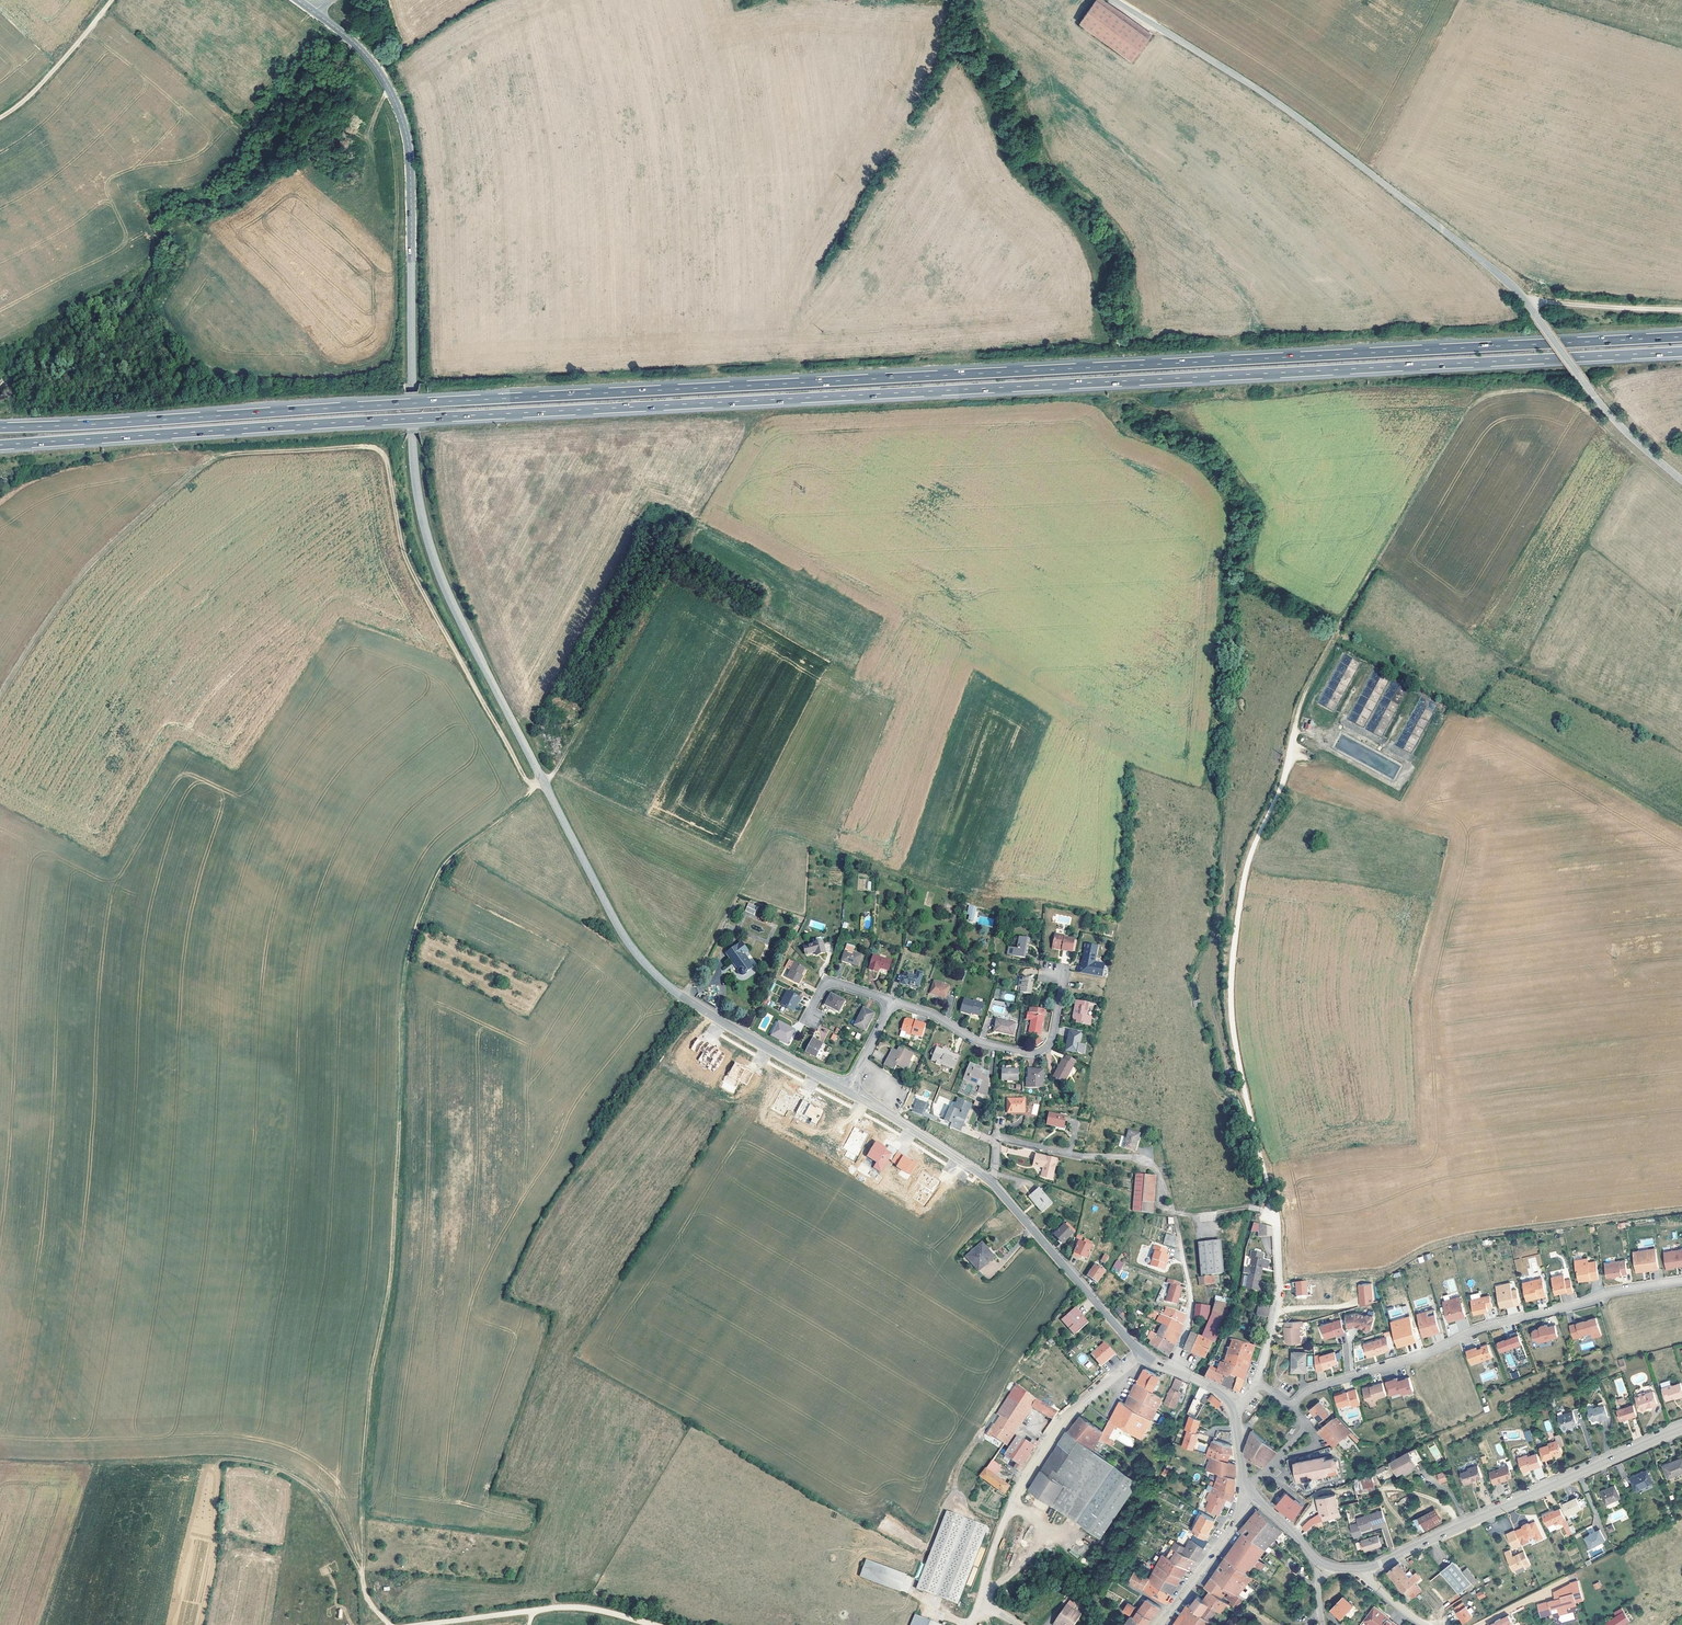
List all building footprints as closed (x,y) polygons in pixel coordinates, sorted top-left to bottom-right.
[(1150,40),(1103,6),(1105,2),(1101,0),(1096,0),(1080,26),(1134,65),(1150,40)] [(1103,6),(1150,40),(1152,36),(1123,14),(1105,2),(1103,6)] [(748,902),(745,911),(755,914),(758,906),(748,902)] [(1061,948),(1061,950),(1071,952),(1074,940),(1064,938),(1064,937),(1054,935),(1052,947),(1061,948)] [(1018,944),(1020,945),(1019,948),(1017,948),(1017,949),(1008,948),(1006,955),(1023,958),(1024,954),(1026,954),(1028,948),(1025,948),(1026,946),(1028,947),(1030,941),(1019,939),(1018,944)] [(819,942),(811,944),(812,945),(801,949),(803,956),(812,953),(813,957),(823,953),(819,942)] [(740,955),(744,953),(738,944),(722,955),(734,971),(735,975),(736,977),(738,978),(740,978),(742,976),(742,973),(749,968),(743,959),(740,955)] [(1096,946),(1085,944),(1080,972),(1101,976),(1102,965),(1093,963),(1096,946)] [(850,953),(852,947),(844,945),(839,961),(855,967),(859,955),(850,953)] [(871,956),(867,970),(875,972),(877,968),(886,971),(889,962),(871,956)] [(786,972),(788,973),(784,980),(795,985),(799,978),(797,977),(801,970),(790,964),(786,972)] [(916,972),(914,977),(904,974),(902,979),(900,978),(899,984),(905,986),(905,985),(912,987),(916,988),(920,973),(916,972)] [(1034,981),(1030,980),(1030,979),(1021,977),(1019,987),(1022,988),(1021,992),(1031,994),(1034,981)] [(947,987),(932,983),(929,993),(943,998),(947,987)] [(797,999),(785,993),(779,1005),(791,1011),(797,999)] [(842,1003),(829,996),(823,1006),(837,1013),(842,1003)] [(973,1001),(972,1003),(964,1000),(960,1012),(969,1015),(970,1012),(979,1015),(983,1004),(973,1001)] [(1088,1015),(1089,1004),(1075,1002),(1073,1019),(1076,1019),(1076,1023),(1082,1024),(1082,1025),(1085,1026),(1086,1024),(1090,1025),(1091,1016),(1088,1015)] [(1045,1011),(1029,1008),(1028,1013),(1027,1013),(1026,1020),(1031,1021),(1028,1034),(1039,1036),(1043,1016),(1045,1014),(1045,1011)] [(872,1015),(861,1010),(853,1026),(864,1031),(872,1015)] [(1016,1017),(1008,1016),(1006,1018),(999,1017),(997,1018),(994,1031),(1012,1035),(1016,1017)] [(912,1023),(912,1024),(909,1023),(908,1021),(904,1020),(902,1020),(899,1031),(903,1032),(903,1034),(908,1036),(909,1034),(919,1037),(923,1026),(912,1023)] [(792,1032),(776,1024),(771,1035),(780,1039),(779,1042),(785,1045),(792,1032)] [(1080,1035),(1070,1033),(1067,1051),(1080,1054),(1080,1051),(1085,1052),(1086,1046),(1078,1044),(1080,1035)] [(715,1072),(725,1053),(697,1037),(690,1049),(700,1054),(696,1062),(715,1072)] [(1043,1042),(1039,1037),(1034,1041),(1037,1046),(1043,1042)] [(820,1044),(811,1040),(805,1054),(814,1058),(820,1044)] [(897,1050),(895,1055),(890,1053),(883,1068),(892,1072),(895,1067),(903,1070),(910,1056),(897,1050)] [(936,1051),(931,1063),(935,1064),(934,1066),(939,1068),(940,1066),(952,1071),(958,1055),(953,1055),(942,1051),(942,1053),(936,1051)] [(1073,1066),(1061,1060),(1052,1078),(1063,1084),(1073,1066)] [(733,1062),(721,1088),(734,1093),(739,1082),(748,1085),(754,1071),(733,1062)] [(986,1090),(987,1081),(987,1074),(982,1072),(982,1073),(980,1072),(980,1070),(969,1066),(963,1081),(976,1086),(978,1081),(981,1082),(977,1093),(986,1097),(986,1090)] [(1018,1071),(1001,1070),(1001,1081),(1018,1082),(1018,1071)] [(1043,1072),(1028,1071),(1027,1083),(1043,1083),(1043,1072)] [(816,1126),(823,1109),(802,1100),(794,1117),(801,1119),(802,1115),(811,1119),(809,1124),(816,1126)] [(1007,1114),(1020,1114),(1020,1117),(1024,1117),(1024,1114),(1024,1100),(1007,1100),(1007,1114)] [(927,1121),(929,1117),(923,1115),(924,1110),(925,1111),(927,1106),(914,1101),(909,1113),(927,1121)] [(947,1109),(941,1122),(949,1125),(948,1129),(957,1133),(960,1126),(958,1125),(961,1119),(963,1120),(968,1111),(956,1106),(953,1111),(947,1109)] [(1066,1118),(1049,1114),(1046,1126),(1054,1128),(1055,1126),(1064,1128),(1066,1118)] [(933,1123),(948,1129),(949,1125),(941,1122),(935,1119),(933,1123)] [(844,1156),(855,1161),(869,1134),(854,1126),(843,1148),(847,1150),(844,1156)] [(1140,1135),(1129,1133),(1125,1150),(1136,1152),(1140,1135)] [(873,1167),(881,1172),(888,1159),(891,1161),(897,1150),(889,1145),(887,1147),(875,1140),(866,1156),(876,1162),(873,1167)] [(890,1163),(911,1174),(917,1162),(897,1151),(890,1163)] [(1051,1180),(1056,1160),(1036,1155),(1033,1166),(1043,1168),(1040,1178),(1051,1180)] [(1153,1213),(1154,1202),(1143,1201),(1144,1173),(1135,1173),(1133,1211),(1153,1213)] [(1143,1201),(1154,1202),(1155,1174),(1144,1173),(1143,1201)] [(1037,1202),(1035,1204),(1042,1212),(1052,1203),(1041,1189),(1033,1196),(1037,1202)] [(1254,1222),(1251,1231),(1260,1231),(1259,1223),(1254,1222)] [(1260,1231),(1260,1235),(1272,1235),(1272,1227),(1259,1223),(1260,1231)] [(1064,1225),(1055,1235),(1063,1242),(1073,1232),(1064,1225)] [(1176,1243),(1174,1242),(1175,1237),(1166,1234),(1164,1244),(1175,1247),(1176,1243)] [(1091,1247),(1090,1246),(1079,1242),(1081,1238),(1081,1237),(1076,1236),(1073,1246),(1076,1247),(1073,1256),(1082,1260),(1083,1257),(1086,1258),(1091,1247)] [(1198,1243),(1201,1276),(1223,1274),(1220,1241),(1198,1243)] [(986,1251),(987,1249),(982,1244),(967,1257),(979,1271),(993,1259),(986,1251)] [(1168,1250),(1155,1246),(1153,1251),(1155,1252),(1151,1266),(1165,1270),(1167,1264),(1165,1263),(1168,1255),(1166,1255),(1168,1250)] [(1652,1247),(1645,1249),(1647,1255),(1631,1258),(1634,1272),(1640,1271),(1640,1270),(1644,1269),(1644,1270),(1656,1268),(1652,1247)] [(1666,1250),(1666,1254),(1662,1254),(1664,1266),(1666,1267),(1671,1266),(1672,1265),(1672,1263),(1676,1263),(1676,1264),(1681,1263),(1681,1247),(1666,1250)] [(986,1251),(993,1259),(994,1257),(987,1249),(986,1251)] [(1630,1252),(1631,1258),(1647,1255),(1645,1249),(1630,1252)] [(1249,1273),(1259,1275),(1261,1267),(1263,1267),(1268,1268),(1269,1261),(1262,1259),(1263,1253),(1252,1251),(1251,1257),(1252,1257),(1250,1268),(1244,1267),(1243,1272),(1249,1273)] [(1521,1258),(1514,1260),(1516,1271),(1527,1269),(1529,1277),(1539,1275),(1538,1266),(1542,1265),(1540,1254),(1521,1258)] [(1585,1258),(1579,1259),(1580,1262),(1573,1263),(1574,1270),(1576,1270),(1578,1281),(1584,1280),(1584,1279),(1588,1278),(1589,1279),(1589,1280),(1597,1279),(1593,1261),(1585,1262),(1585,1258)] [(1117,1260),(1113,1267),(1120,1271),(1124,1263),(1117,1260)] [(1624,1260),(1603,1263),(1605,1276),(1611,1275),(1611,1276),(1615,1276),(1615,1275),(1626,1273),(1624,1260)] [(1095,1265),(1091,1270),(1090,1269),(1088,1272),(1089,1273),(1087,1276),(1097,1283),(1105,1272),(1095,1265)] [(1258,1282),(1259,1275),(1249,1273),(1246,1287),(1263,1291),(1264,1283),(1260,1282),(1258,1282)] [(1198,1278),(1200,1286),(1220,1283),(1218,1275),(1198,1278)] [(1569,1280),(1564,1281),(1563,1275),(1550,1278),(1554,1295),(1566,1292),(1567,1294),(1572,1293),(1569,1280)] [(1182,1283),(1170,1279),(1168,1283),(1172,1284),(1166,1301),(1177,1305),(1183,1288),(1180,1287),(1182,1283)] [(1535,1279),(1529,1281),(1527,1285),(1523,1286),(1526,1301),(1535,1299),(1535,1298),(1537,1297),(1537,1298),(1546,1296),(1541,1281),(1536,1283),(1535,1279)] [(1296,1296),(1308,1295),(1307,1280),(1292,1282),(1293,1287),(1295,1287),(1296,1296)] [(1357,1285),(1359,1306),(1373,1305),(1372,1284),(1357,1285)] [(1509,1284),(1502,1286),(1503,1291),(1496,1292),(1500,1308),(1505,1307),(1509,1306),(1510,1307),(1519,1305),(1515,1290),(1511,1292),(1510,1289),(1509,1284)] [(1489,1297),(1470,1302),(1474,1315),(1488,1312),(1487,1310),(1492,1309),(1489,1297)] [(1449,1321),(1455,1320),(1457,1319),(1457,1320),(1466,1318),(1462,1304),(1461,1304),(1460,1298),(1444,1303),(1447,1315),(1448,1315),(1448,1318),(1449,1321)] [(1217,1301),(1214,1309),(1210,1322),(1206,1330),(1202,1338),(1198,1336),(1191,1352),(1198,1355),(1205,1358),(1221,1325),(1225,1317),(1226,1317),(1227,1316),(1229,1304),(1217,1301)] [(1158,1307),(1156,1307),(1153,1305),(1151,1309),(1152,1309),(1158,1313),(1161,1314),(1182,1326),(1184,1318),(1185,1315),(1164,1306),(1161,1312),(1157,1309),(1158,1307)] [(1195,1319),(1200,1320),(1204,1320),(1206,1306),(1196,1305),(1195,1319)] [(1074,1309),(1087,1323),(1088,1322),(1076,1307),(1074,1309)] [(1270,1310),(1260,1307),(1258,1315),(1269,1318),(1270,1310)] [(1432,1331),(1439,1328),(1433,1307),(1416,1312),(1422,1332),(1432,1329),(1432,1331)] [(1063,1318),(1076,1333),(1087,1323),(1074,1309),(1063,1318)] [(1155,1320),(1158,1313),(1152,1309),(1148,1316),(1155,1320)] [(1371,1329),(1374,1317),(1373,1315),(1368,1313),(1365,1315),(1357,1312),(1346,1314),(1349,1327),(1356,1325),(1358,1326),(1359,1325),(1363,1326),(1363,1327),(1371,1329)] [(1181,1329),(1182,1326),(1161,1314),(1157,1321),(1179,1334),(1181,1329)] [(1573,1339),(1580,1336),(1579,1335),(1590,1332),(1591,1338),(1600,1335),(1595,1317),(1568,1325),(1573,1339)] [(1074,1335),(1076,1333),(1063,1318),(1061,1320),(1074,1335)] [(1405,1324),(1393,1327),(1399,1347),(1406,1345),(1406,1342),(1408,1342),(1409,1344),(1416,1342),(1409,1318),(1403,1320),(1405,1324)] [(1199,1328),(1200,1320),(1195,1319),(1193,1319),(1192,1325),(1199,1328)] [(1393,1327),(1405,1324),(1403,1320),(1403,1319),(1392,1322),(1393,1327)] [(1342,1320),(1324,1325),(1327,1338),(1346,1333),(1342,1320)] [(1177,1339),(1179,1334),(1157,1321),(1151,1331),(1155,1334),(1174,1345),(1177,1339)] [(1287,1332),(1299,1332),(1299,1325),(1302,1325),(1302,1321),(1286,1321),(1287,1326),(1285,1326),(1285,1332),(1287,1332)] [(1540,1342),(1551,1340),(1551,1339),(1559,1337),(1556,1326),(1549,1327),(1549,1325),(1546,1326),(1546,1325),(1543,1326),(1542,1327),(1541,1327),(1541,1329),(1535,1330),(1534,1332),(1535,1339),(1538,1342),(1540,1342)] [(1148,1339),(1151,1341),(1155,1334),(1151,1331),(1145,1327),(1138,1339),(1145,1345),(1148,1339)] [(1287,1336),(1285,1336),(1285,1340),(1288,1342),(1300,1342),(1299,1332),(1287,1332),(1287,1336)] [(1187,1350),(1191,1352),(1198,1336),(1190,1333),(1184,1349),(1187,1350)] [(1174,1345),(1155,1334),(1151,1341),(1150,1342),(1156,1345),(1156,1347),(1169,1355),(1173,1348),(1174,1345)] [(1499,1354),(1521,1346),(1517,1335),(1495,1343),(1499,1354)] [(1369,1355),(1391,1349),(1387,1336),(1365,1343),(1369,1355)] [(1050,1347),(1055,1343),(1051,1338),(1046,1342),(1050,1347)] [(1252,1338),(1249,1344),(1255,1346),(1255,1347),(1262,1348),(1263,1342),(1252,1338)] [(1234,1339),(1225,1364),(1234,1368),(1247,1372),(1255,1347),(1255,1346),(1249,1344),(1234,1339)] [(1167,1359),(1169,1355),(1156,1347),(1156,1345),(1150,1342),(1147,1346),(1153,1351),(1167,1359)] [(1091,1354),(1100,1365),(1113,1354),(1104,1343),(1091,1354)] [(1469,1351),(1473,1364),(1483,1360),(1483,1361),(1495,1358),(1490,1345),(1484,1347),(1484,1348),(1479,1350),(1479,1348),(1469,1351)] [(1166,1361),(1167,1359),(1153,1351),(1147,1346),(1144,1351),(1164,1364),(1166,1361)] [(1337,1351),(1322,1355),(1317,1357),(1318,1371),(1332,1367),(1331,1365),(1340,1363),(1337,1351)] [(1306,1371),(1306,1366),(1306,1352),(1293,1352),(1293,1362),(1293,1370),(1306,1371)] [(1510,1366),(1515,1364),(1510,1353),(1505,1355),(1510,1366)] [(1113,1354),(1100,1365),(1101,1367),(1114,1355),(1113,1354)] [(1293,1370),(1293,1362),(1291,1362),(1291,1372),(1308,1373),(1308,1366),(1306,1366),(1306,1371),(1293,1370)] [(1229,1371),(1233,1372),(1234,1368),(1225,1364),(1221,1363),(1217,1369),(1216,1374),(1220,1375),(1223,1376),(1224,1373),(1225,1373),(1227,1370),(1229,1371)] [(1217,1383),(1220,1375),(1216,1374),(1217,1369),(1211,1366),(1205,1377),(1210,1380),(1217,1383)] [(1161,1376),(1146,1368),(1139,1381),(1154,1389),(1161,1376)] [(1245,1377),(1247,1372),(1234,1368),(1233,1372),(1245,1377)] [(1243,1382),(1245,1377),(1233,1372),(1232,1375),(1228,1373),(1229,1371),(1227,1370),(1225,1373),(1232,1377),(1237,1379),(1243,1382)] [(1518,1371),(1510,1373),(1512,1379),(1520,1377),(1518,1371)] [(1217,1383),(1227,1388),(1232,1377),(1225,1373),(1224,1373),(1223,1376),(1220,1375),(1217,1383)] [(1184,1380),(1176,1377),(1165,1403),(1176,1407),(1182,1393),(1179,1391),(1184,1380)] [(1227,1388),(1233,1390),(1237,1379),(1232,1377),(1227,1388)] [(1391,1378),(1387,1379),(1392,1395),(1403,1391),(1404,1394),(1414,1390),(1410,1377),(1407,1378),(1404,1379),(1403,1377),(1399,1379),(1399,1378),(1395,1379),(1392,1380),(1391,1378)] [(1237,1379),(1233,1390),(1239,1393),(1243,1382),(1237,1379)] [(1131,1394),(1146,1403),(1148,1399),(1145,1397),(1149,1390),(1136,1383),(1131,1394)] [(1364,1389),(1366,1395),(1369,1396),(1367,1399),(1370,1401),(1372,1402),(1372,1401),(1376,1403),(1377,1403),(1377,1402),(1378,1399),(1379,1399),(1379,1398),(1388,1395),(1384,1383),(1375,1386),(1375,1387),(1373,1388),(1373,1387),(1370,1388),(1370,1387),(1364,1389)] [(1672,1386),(1671,1385),(1662,1388),(1666,1401),(1676,1398),(1676,1399),(1681,1397),(1681,1387),(1681,1383),(1672,1386)] [(1007,1445),(1031,1408),(1037,1400),(1035,1399),(1033,1398),(1017,1385),(986,1432),(1004,1444),(998,1452),(1014,1462),(1011,1466),(1015,1469),(1013,1471),(1016,1473),(1018,1471),(1019,1472),(1022,1467),(1021,1466),(1034,1447),(1035,1448),(1038,1444),(1034,1440),(1031,1444),(1017,1436),(1010,1447),(1007,1445)] [(1336,1394),(1340,1406),(1353,1402),(1353,1404),(1357,1402),(1357,1405),(1362,1404),(1357,1389),(1341,1394),(1341,1392),(1336,1394)] [(1163,1397),(1149,1390),(1145,1397),(1148,1399),(1146,1403),(1158,1409),(1163,1397)] [(1647,1409),(1647,1408),(1657,1404),(1653,1391),(1636,1396),(1641,1410),(1642,1411),(1647,1409)] [(1158,1409),(1146,1403),(1131,1394),(1128,1400),(1126,1404),(1152,1420),(1158,1409)] [(1212,1394),(1209,1398),(1211,1401),(1214,1403),(1218,1408),(1222,1404),(1212,1394)] [(1053,1420),(1058,1413),(1037,1400),(1031,1408),(1053,1420)] [(1141,1438),(1152,1420),(1126,1404),(1121,1401),(1115,1411),(1111,1420),(1110,1419),(1104,1430),(1104,1431),(1104,1432),(1100,1438),(1112,1445),(1114,1441),(1108,1438),(1117,1423),(1141,1438)] [(1320,1401),(1311,1409),(1322,1422),(1331,1414),(1320,1401)] [(1620,1421),(1637,1415),(1632,1403),(1616,1408),(1620,1421)] [(1058,1409),(1061,1412),(1067,1407),(1064,1404),(1058,1409)] [(1604,1406),(1599,1407),(1598,1405),(1593,1407),(1591,1406),(1587,1408),(1589,1413),(1587,1413),(1589,1419),(1593,1421),(1598,1419),(1600,1421),(1608,1418),(1604,1406)] [(1568,1426),(1576,1423),(1572,1412),(1557,1417),(1562,1430),(1569,1428),(1568,1426)] [(1094,1448),(1100,1438),(1104,1432),(1081,1416),(1079,1419),(1068,1431),(1094,1448)] [(1335,1446),(1352,1433),(1337,1417),(1319,1430),(1325,1436),(1335,1446)] [(1186,1430),(1188,1430),(1195,1432),(1197,1428),(1198,1428),(1200,1421),(1190,1418),(1186,1430)] [(1549,1419),(1544,1421),(1547,1432),(1553,1430),(1549,1419)] [(1051,1420),(1043,1434),(1047,1436),(1055,1422),(1051,1420)] [(1085,1462),(1094,1448),(1068,1431),(1068,1430),(1030,1490),(1052,1503),(1065,1484),(1055,1477),(1071,1453),(1085,1462)] [(1198,1433),(1197,1433),(1195,1432),(1188,1430),(1184,1446),(1194,1449),(1197,1439),(1196,1438),(1198,1433)] [(1246,1455),(1264,1467),(1278,1452),(1253,1430),(1246,1449),(1246,1455)] [(1530,1430),(1524,1432),(1527,1442),(1532,1441),(1530,1430)] [(1546,1442),(1546,1444),(1539,1447),(1543,1459),(1552,1456),(1551,1453),(1557,1451),(1557,1452),(1561,1451),(1557,1438),(1546,1442)] [(1214,1440),(1211,1447),(1231,1453),(1234,1454),(1233,1446),(1214,1440)] [(1198,1443),(1197,1450),(1206,1451),(1207,1444),(1198,1443)] [(1220,1473),(1236,1477),(1236,1470),(1236,1465),(1228,1462),(1230,1457),(1231,1453),(1211,1447),(1206,1457),(1212,1459),(1207,1469),(1220,1473)] [(1417,1447),(1392,1461),(1399,1473),(1401,1472),(1402,1474),(1406,1475),(1419,1468),(1417,1464),(1424,1460),(1417,1447)] [(1065,1484),(1052,1503),(1102,1536),(1140,1476),(1094,1448),(1085,1462),(1071,1453),(1055,1477),(1065,1484)] [(1521,1471),(1540,1464),(1535,1450),(1523,1454),(1522,1452),(1515,1455),(1521,1471)] [(1328,1474),(1328,1475),(1337,1473),(1336,1469),(1339,1465),(1338,1461),(1334,1458),(1326,1460),(1326,1457),(1296,1462),(1299,1480),(1311,1478),(1308,1479),(1310,1486),(1317,1484),(1314,1477),(1328,1474)] [(1664,1466),(1669,1479),(1681,1473),(1681,1459),(1664,1466)] [(994,1475),(1001,1466),(992,1461),(980,1476),(1004,1494),(1009,1487),(1003,1482),(1003,1481),(1003,1480),(1002,1481),(994,1475)] [(1496,1478),(1502,1476),(1509,1474),(1505,1463),(1488,1469),(1492,1483),(1497,1481),(1496,1478)] [(1622,1479),(1627,1476),(1621,1463),(1616,1466),(1622,1479)] [(1476,1480),(1486,1477),(1482,1464),(1472,1467),(1472,1469),(1464,1471),(1468,1484),(1477,1482),(1476,1480)] [(1439,1484),(1447,1482),(1444,1472),(1437,1474),(1439,1484)] [(1648,1472),(1631,1479),(1636,1491),(1653,1484),(1648,1472)] [(1215,1486),(1235,1493),(1236,1491),(1236,1485),(1236,1477),(1220,1473),(1215,1486)] [(1356,1485),(1356,1486),(1374,1482),(1371,1473),(1363,1477),(1360,1478),(1355,1480),(1356,1485)] [(1375,1487),(1374,1482),(1356,1486),(1357,1492),(1375,1487)] [(1235,1497),(1235,1493),(1215,1486),(1210,1484),(1208,1489),(1211,1490),(1214,1492),(1228,1498),(1234,1500),(1235,1497)] [(1615,1487),(1601,1493),(1606,1505),(1620,1499),(1615,1487)] [(1214,1492),(1210,1500),(1207,1508),(1220,1514),(1224,1506),(1228,1498),(1214,1492)] [(1326,1495),(1331,1518),(1341,1515),(1339,1506),(1336,1493),(1326,1495)] [(1304,1506),(1294,1499),(1293,1500),(1285,1494),(1281,1500),(1282,1500),(1280,1502),(1279,1504),(1278,1503),(1276,1506),(1294,1519),(1304,1506)] [(1314,1523),(1331,1518),(1326,1495),(1318,1497),(1321,1513),(1311,1519),(1314,1523)] [(1578,1499),(1564,1505),(1568,1514),(1582,1508),(1578,1499)] [(1240,1529),(1244,1533),(1266,1549),(1283,1530),(1259,1509),(1251,1518),(1241,1530),(1241,1529),(1240,1529)] [(1418,1518),(1423,1527),(1441,1519),(1436,1509),(1418,1518)] [(1196,1518),(1199,1520),(1204,1512),(1200,1510),(1196,1518)] [(1360,1530),(1370,1527),(1386,1521),(1383,1510),(1357,1518),(1359,1523),(1351,1525),(1354,1539),(1362,1536),(1361,1531),(1360,1530)] [(1571,1532),(1569,1527),(1562,1510),(1552,1514),(1552,1513),(1543,1517),(1548,1528),(1555,1525),(1555,1527),(1560,1524),(1561,1526),(1563,1525),(1567,1534),(1571,1532)] [(947,1512),(916,1587),(956,1604),(987,1528),(947,1512)] [(1197,1533),(1206,1538),(1212,1527),(1210,1526),(1214,1518),(1204,1512),(1199,1520),(1194,1531),(1197,1533)] [(1417,1530),(1423,1527),(1418,1518),(1412,1521),(1417,1530)] [(1303,1533),(1314,1523),(1311,1519),(1300,1530),(1302,1532),(1303,1533)] [(1523,1527),(1516,1531),(1520,1541),(1523,1540),(1528,1538),(1530,1539),(1535,1536),(1538,1541),(1543,1539),(1536,1521),(1531,1524),(1528,1525),(1527,1524),(1524,1525),(1523,1527)] [(1606,1527),(1609,1533),(1615,1531),(1612,1524),(1606,1527)] [(1386,1526),(1381,1528),(1385,1541),(1391,1539),(1386,1526)] [(1522,1545),(1520,1541),(1516,1531),(1515,1530),(1507,1533),(1512,1546),(1516,1547),(1518,1547),(1520,1553),(1513,1556),(1510,1549),(1505,1552),(1513,1570),(1529,1562),(1522,1545)] [(1600,1531),(1595,1533),(1595,1532),(1589,1535),(1590,1536),(1585,1538),(1590,1549),(1605,1542),(1600,1531)] [(1183,1553),(1196,1560),(1203,1550),(1209,1540),(1206,1538),(1197,1533),(1193,1540),(1192,1539),(1187,1547),(1183,1553)] [(1264,1552),(1266,1549),(1244,1533),(1236,1544),(1226,1557),(1249,1573),(1251,1569),(1254,1565),(1259,1559),(1264,1552)] [(1371,1548),(1372,1549),(1381,1546),(1378,1535),(1361,1540),(1365,1551),(1370,1550),(1369,1548),(1371,1548)] [(1172,1547),(1183,1553),(1187,1547),(1176,1541),(1172,1547)] [(1167,1556),(1188,1568),(1190,1569),(1193,1565),(1196,1560),(1183,1553),(1172,1547),(1167,1556)] [(1185,1572),(1188,1568),(1167,1556),(1164,1554),(1158,1564),(1182,1577),(1185,1572)] [(1251,1575),(1249,1573),(1226,1557),(1220,1567),(1213,1576),(1239,1595),(1244,1590),(1246,1587),(1248,1584),(1253,1577),(1251,1575)] [(1265,1564),(1259,1559),(1254,1565),(1261,1569),(1265,1564)] [(900,1591),(906,1575),(867,1560),(861,1576),(900,1591)] [(1459,1592),(1470,1583),(1461,1572),(1453,1562),(1442,1571),(1459,1592)] [(1415,1592),(1420,1587),(1415,1581),(1411,1576),(1411,1577),(1400,1563),(1394,1566),(1415,1592)] [(1180,1581),(1182,1577),(1158,1564),(1154,1572),(1178,1585),(1180,1581)] [(1461,1572),(1470,1583),(1478,1576),(1469,1565),(1461,1572)] [(1419,1598),(1415,1592),(1394,1566),(1389,1570),(1412,1601),(1414,1599),(1417,1602),(1420,1599),(1419,1598)] [(1438,1569),(1432,1574),(1443,1587),(1449,1583),(1438,1569)] [(1131,1582),(1144,1589),(1149,1581),(1150,1578),(1136,1571),(1131,1582)] [(1176,1589),(1178,1585),(1154,1572),(1150,1578),(1149,1581),(1173,1594),(1176,1589)] [(1243,1598),(1239,1595),(1213,1576),(1209,1582),(1206,1586),(1211,1590),(1213,1591),(1221,1598),(1225,1594),(1222,1592),(1224,1589),(1227,1591),(1226,1592),(1229,1594),(1226,1598),(1231,1602),(1229,1603),(1232,1605),(1234,1606),(1236,1607),(1243,1598)] [(1170,1599),(1173,1594),(1149,1581),(1144,1589),(1168,1603),(1170,1599)] [(1592,1585),(1595,1590),(1602,1586),(1599,1581),(1592,1585)] [(1584,1601),(1577,1582),(1570,1585),(1570,1586),(1554,1595),(1557,1603),(1549,1605),(1552,1613),(1559,1610),(1563,1617),(1565,1616),(1564,1615),(1568,1613),(1567,1610),(1574,1608),(1573,1605),(1576,1604),(1584,1601)] [(1243,1598),(1249,1601),(1257,1591),(1248,1584),(1246,1587),(1249,1590),(1247,1592),(1244,1590),(1239,1595),(1243,1598)] [(1415,1592),(1419,1598),(1425,1593),(1420,1587),(1415,1592)] [(1482,1590),(1476,1594),(1479,1600),(1486,1597),(1482,1590)] [(1232,1605),(1229,1603),(1221,1598),(1213,1591),(1211,1594),(1209,1593),(1207,1595),(1204,1599),(1218,1609),(1221,1612),(1226,1605),(1232,1609),(1234,1606),(1232,1605)] [(1210,1620),(1218,1609),(1204,1599),(1199,1595),(1195,1601),(1191,1605),(1210,1620)] [(1449,1599),(1453,1607),(1463,1603),(1459,1595),(1449,1599)] [(1337,1612),(1343,1618),(1354,1606),(1344,1597),(1332,1609),(1336,1613),(1337,1612)] [(1139,1610),(1152,1619),(1157,1612),(1161,1607),(1148,1599),(1139,1610)] [(1076,1606),(1070,1601),(1054,1624),(1055,1624),(1074,1624),(1080,1616),(1073,1610),(1076,1606)] [(1131,1615),(1135,1608),(1128,1603),(1123,1610),(1131,1615)] [(1210,1620),(1191,1605),(1189,1603),(1182,1613),(1176,1623),(1179,1624),(1216,1624),(1217,1624),(1210,1620)] [(1461,1619),(1460,1620),(1463,1624),(1472,1617),(1465,1607),(1462,1603),(1454,1609),(1457,1613),(1456,1613),(1459,1617),(1460,1617),(1461,1619)] [(1376,1605),(1365,1620),(1371,1624),(1384,1624),(1385,1623),(1387,1624),(1400,1624),(1398,1624),(1394,1620),(1393,1621),(1389,1618),(1390,1616),(1383,1611),(1376,1605)] [(1615,1612),(1617,1616),(1603,1624),(1624,1624),(1632,1620),(1623,1607),(1615,1612)] [(1150,1621),(1152,1619),(1139,1610),(1134,1617),(1147,1624),(1150,1621)] [(914,1614),(909,1624),(940,1624),(914,1614)] [(1514,1624),(1512,1621),(1513,1620),(1510,1614),(1491,1624),(1512,1624),(1514,1624)] [(1147,1624),(1134,1617),(1132,1616),(1125,1624),(1147,1624)]
